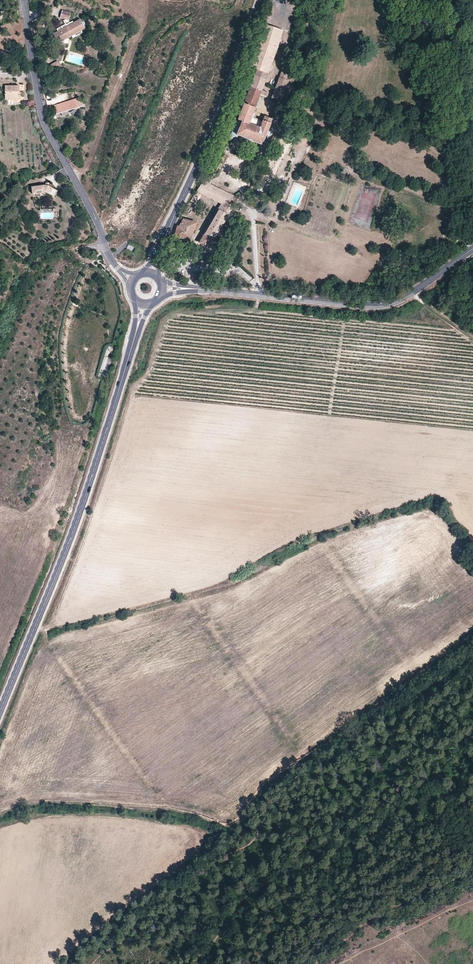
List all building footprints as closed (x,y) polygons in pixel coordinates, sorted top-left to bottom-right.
[(71,12),(62,10),(59,18),(68,20),(71,12)] [(58,31),(55,32),(54,36),(53,40),(57,41),(58,43),(61,42),(62,42),(63,41),(63,38),(66,37),(67,38),(71,36),(70,34),(73,33),(74,35),(85,29),(83,26),(84,23),(81,22),(79,19),(73,23),(72,21),(66,25),(67,26),(62,28),(61,26),(57,29),(58,31)] [(250,67),(256,70),(268,74),(275,55),(274,55),(283,31),(264,24),(250,67)] [(57,61),(50,65),(54,72),(61,68),(57,61)] [(289,71),(282,69),(280,75),(287,77),(289,71)] [(265,80),(268,74),(256,70),(254,76),(265,80)] [(286,80),(287,77),(280,75),(271,98),(280,101),(288,81),(286,80)] [(265,80),(254,76),(236,124),(232,133),(238,135),(261,145),(264,139),(267,130),(270,123),(263,120),(262,122),(256,120),(254,125),(249,123),(252,116),(255,108),(265,80)] [(20,87),(6,87),(6,99),(20,99),(20,87)] [(80,99),(54,106),(57,114),(82,106),(80,99)] [(263,120),(252,116),(249,123),(254,125),(256,120),(262,122),(263,120)] [(47,193),(57,199),(60,192),(48,186),(47,187),(46,186),(33,188),(34,196),(47,193)] [(192,204),(199,193),(196,192),(186,207),(189,209),(191,210),(194,205),(192,204)] [(220,204),(217,209),(219,210),(200,243),(210,245),(232,209),(227,206),(222,203),(221,203),(221,204),(220,204)] [(297,210),(287,206),(285,212),(295,216),(297,210)] [(179,227),(178,226),(175,236),(189,240),(196,223),(183,220),(179,227)]
